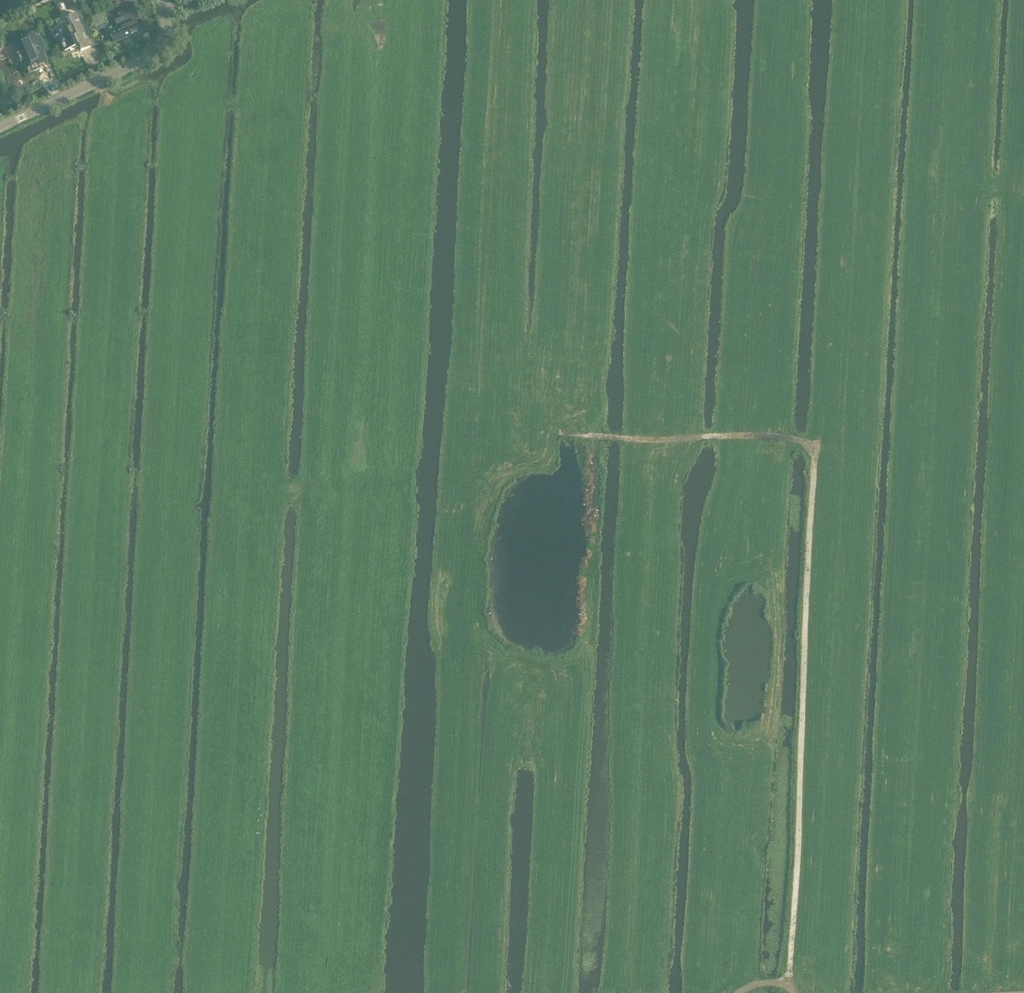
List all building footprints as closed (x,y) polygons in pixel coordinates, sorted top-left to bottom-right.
[(70,9),(78,5),(75,0),(66,0),(70,9)] [(115,20),(118,28),(109,32),(113,42),(143,30),(136,12),(133,13),(130,5),(117,10),(120,18),(115,20)] [(65,26),(58,29),(61,36),(58,37),(65,51),(78,45),(81,51),(90,47),(75,13),(68,16),(72,25),(66,28),(65,26)] [(21,43),(13,46),(26,75),(41,69),(39,65),(47,61),(35,34),(20,39),(21,43)]
